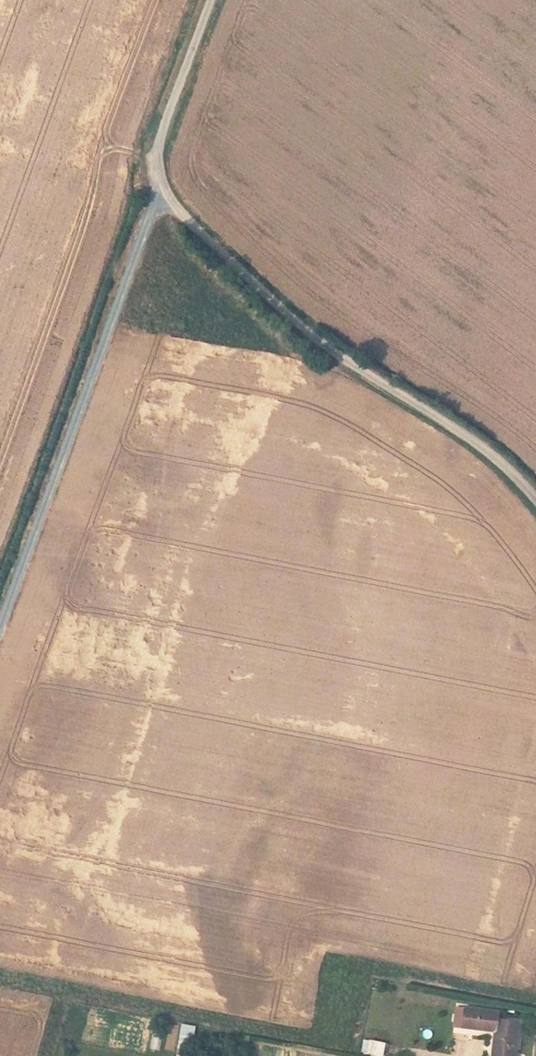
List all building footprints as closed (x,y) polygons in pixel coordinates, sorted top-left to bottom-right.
[(461,1027),(493,1032),(489,1055),(512,1055),(518,1023),(497,1020),(498,1014),(464,1009),(461,1027)] [(191,1050),(193,1024),(180,1023),(178,1049),(191,1050)] [(161,1049),(162,1034),(152,1034),(151,1049),(161,1049)] [(391,1044),(363,1039),(360,1053),(375,1055),(389,1055),(391,1044)]
